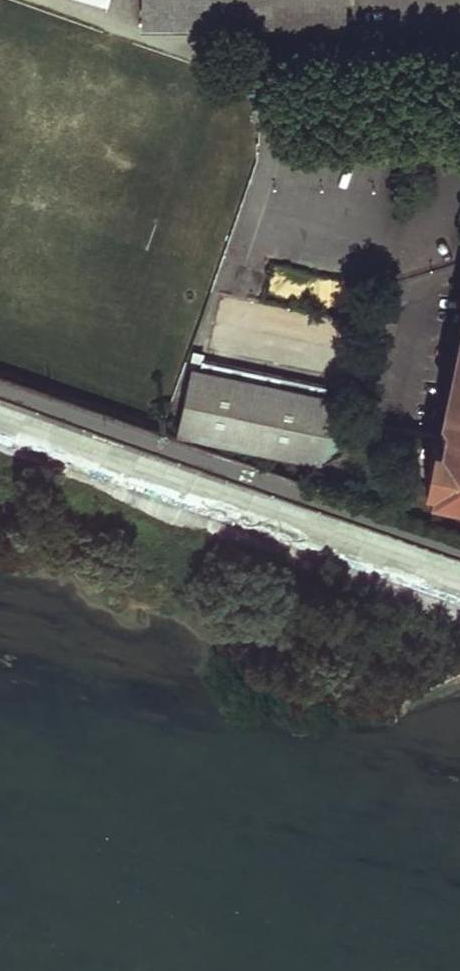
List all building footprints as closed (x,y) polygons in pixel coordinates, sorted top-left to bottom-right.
[(146,24),(345,24),(345,0),(146,0),(146,24)] [(441,437),(438,451),(431,449),(426,474),(459,481),(459,480),(459,344),(441,437)] [(194,364),(178,430),(317,463),(333,397),(194,364)] [(434,436),(431,449),(438,451),(441,437),(434,436)] [(426,474),(424,481),(459,489),(459,480),(459,481),(426,474)]
